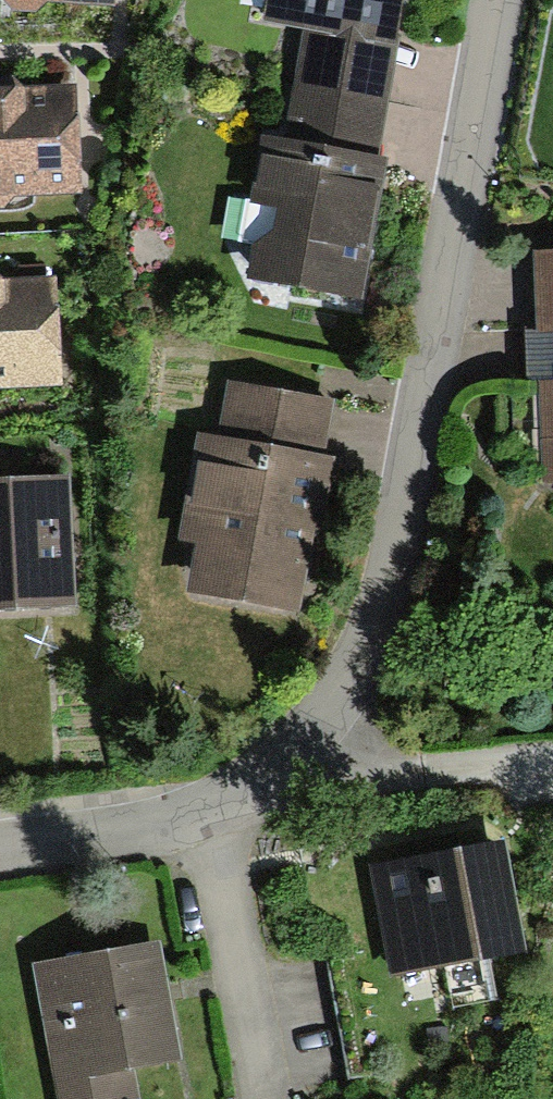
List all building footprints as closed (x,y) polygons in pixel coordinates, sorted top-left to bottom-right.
[(12,10),(37,11),(45,0),(4,0),(12,10)] [(377,155),(403,18),(407,0),(267,0),(264,19),(305,27),(285,139),(377,155)] [(5,209),(15,197),(81,192),(78,148),(74,86),(23,89),(12,76),(0,77),(0,209),(5,209)] [(248,280),(365,300),(384,189),(390,157),(377,155),(285,139),(263,135),(244,246),(254,247),(248,280)] [(552,483),(552,250),(531,251),(540,484),(552,483)] [(64,385),(62,336),(59,276),(4,279),(0,276),(0,388),(64,385)] [(186,592),(299,612),(317,509),(319,497),(327,499),(335,454),(323,451),(332,402),(228,384),(219,434),(196,429),(176,541),(195,544),(186,592)] [(69,476),(17,478),(0,479),(0,610),(76,606),(69,476)] [(504,840),(369,866),(390,975),(443,965),(451,1007),(495,999),(487,958),(525,951),(515,897),(504,840)] [(30,964),(57,1098),(137,1098),(131,1065),(183,1055),(171,991),(160,938),(30,964)]
